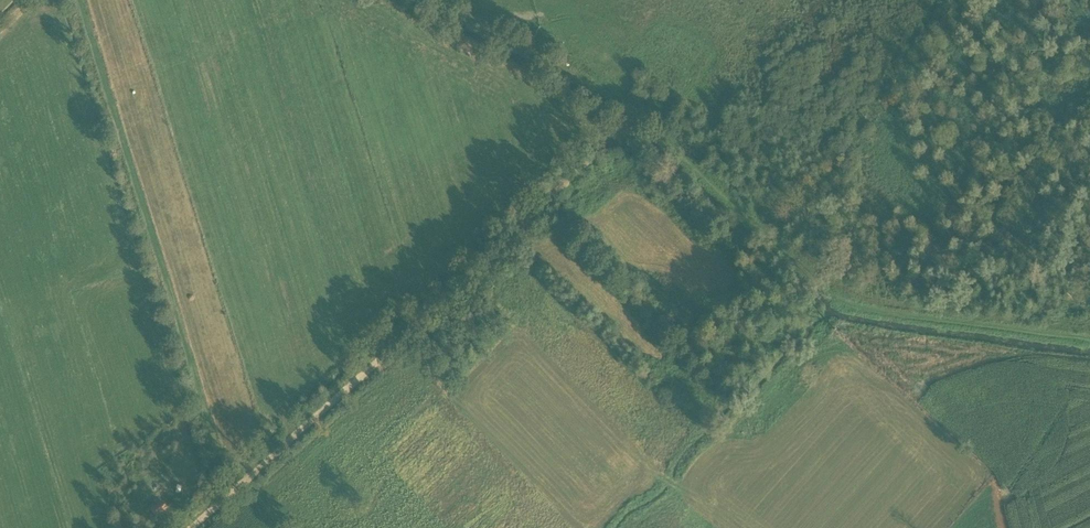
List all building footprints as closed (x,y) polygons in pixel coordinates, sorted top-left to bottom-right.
[(148,514),(154,521),(165,513),(159,505),(148,514)]
